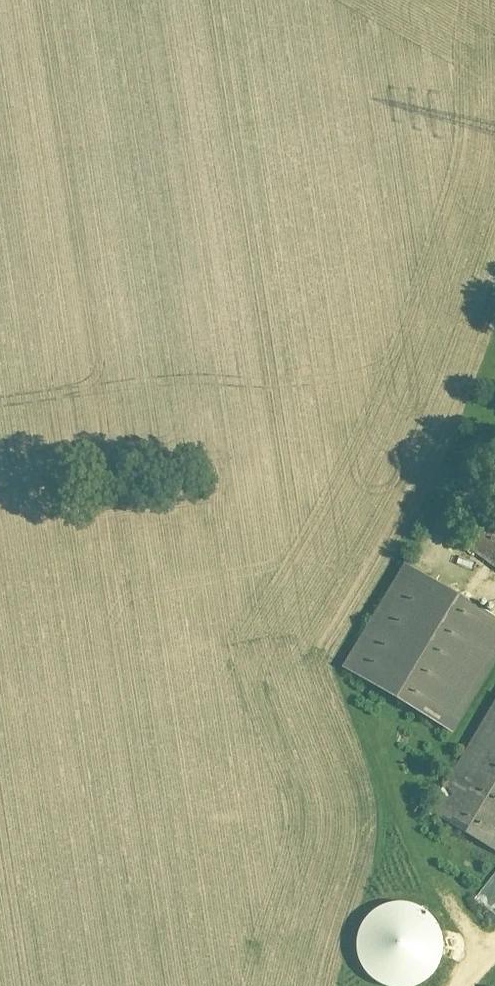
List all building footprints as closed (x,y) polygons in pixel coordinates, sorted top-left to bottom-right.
[(470,551),(494,571),(494,520),(470,551)] [(343,672),(448,735),(494,658),(494,625),(404,570),(343,672)] [(434,823),(494,856),(494,714),(434,823)]
